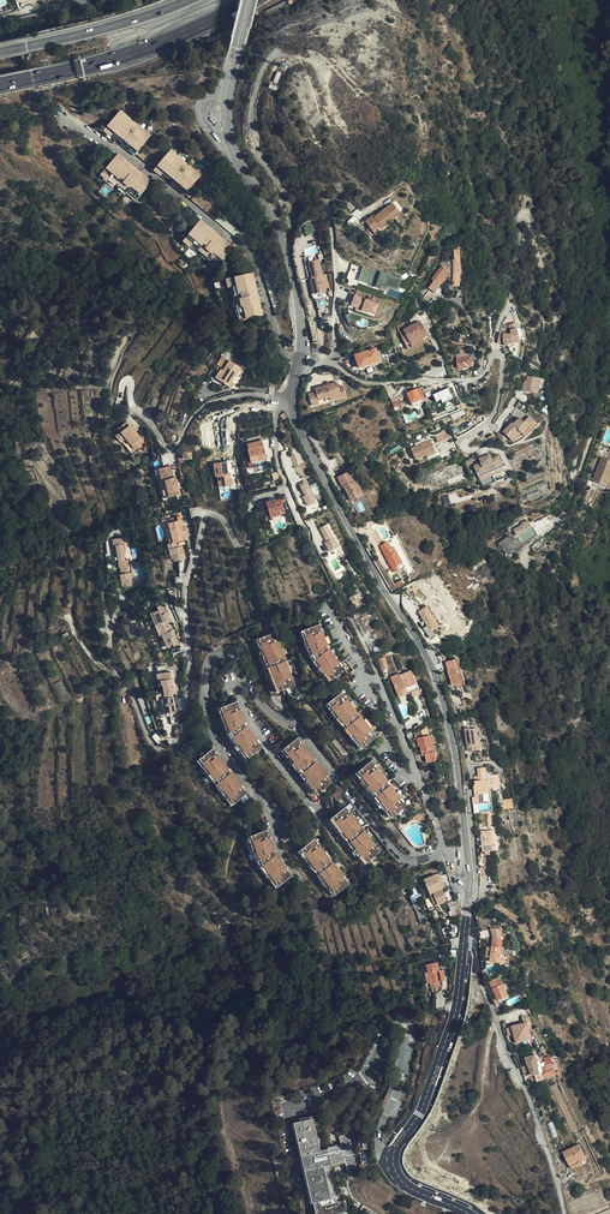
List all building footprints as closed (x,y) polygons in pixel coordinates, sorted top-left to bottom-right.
[(141,148),(152,135),(121,109),(108,125),(105,129),(116,139),(118,137),(123,141),(122,143),(135,155),(136,154),(139,150),(141,148)] [(158,165),(162,160),(155,159),(141,148),(139,150),(136,154),(155,169),(158,165)] [(189,190),(190,188),(202,174),(171,149),(162,160),(158,165),(155,169),(166,178),(167,176),(173,181),(172,182),(186,194),(189,190)] [(121,177),(132,164),(118,153),(116,156),(106,168),(101,175),(108,181),(111,177),(117,183),(120,179),(121,177)] [(143,173),(132,164),(121,177),(120,179),(117,183),(127,192),(128,191),(131,188),(132,186),(143,173)] [(153,181),(143,173),(132,186),(131,188),(128,191),(138,199),(142,195),(153,181)] [(191,198),(197,193),(190,188),(189,190),(186,194),(191,198)] [(221,213),(197,193),(191,198),(216,219),(220,214),(221,213)] [(362,223),(371,235),(378,230),(379,231),(396,219),(394,217),(397,215),(391,206),(370,220),(369,218),(362,223)] [(201,219),(195,227),(202,236),(212,234),(215,231),(201,219)] [(307,234),(315,232),(313,222),(304,224),(307,234)] [(202,236),(195,227),(189,234),(183,241),(190,247),(193,243),(199,249),(202,245),(204,244),(212,234),(202,236)] [(225,239),(218,233),(212,234),(204,244),(202,245),(199,249),(209,258),(210,257),(213,254),(214,253),(225,239)] [(235,247),(225,239),(214,253),(213,254),(210,257),(220,265),(223,261),(235,247)] [(462,268),(461,248),(454,248),(454,258),(453,258),(454,272),(452,286),(460,286),(462,268)] [(330,291),(327,273),(323,273),(321,258),(307,261),(312,294),(330,291)] [(423,297),(427,300),(433,291),(436,293),(450,272),(442,266),(433,279),(435,281),(423,297)] [(233,288),(235,296),(239,295),(241,294),(258,290),(254,273),(234,277),(226,279),(228,289),(233,288)] [(380,283),(398,288),(401,279),(383,273),(380,283)] [(239,295),(235,296),(234,296),(237,308),(238,308),(242,307),(244,307),(261,303),(258,290),(241,294),(239,295)] [(351,307),(376,315),(380,302),(355,294),(351,307)] [(420,301),(421,302),(426,306),(429,301),(427,300),(423,297),(420,301)] [(242,307),(238,308),(240,321),(247,319),(264,316),(261,303),(244,307),(242,307)] [(283,313),(281,306),(274,308),(277,315),(283,313)] [(527,337),(522,319),(515,321),(518,330),(515,331),(507,328),(505,337),(509,338),(510,335),(511,342),(527,337)] [(400,332),(406,345),(427,336),(420,322),(400,332)] [(427,336),(406,345),(407,350),(428,340),(427,336)] [(380,361),(375,348),(355,355),(358,367),(380,361)] [(471,365),(471,358),(469,357),(462,358),(462,355),(455,355),(457,370),(462,370),(462,367),(468,367),(468,366),(471,365)] [(231,383),(240,368),(220,356),(214,366),(220,370),(215,379),(231,388),(234,384),(231,383)] [(543,381),(531,378),(530,383),(527,383),(525,391),(527,392),(534,394),(540,395),(543,381)] [(326,386),(314,389),(315,393),(318,401),(329,397),(340,394),(338,387),(337,382),(330,384),(326,386)] [(342,386),(338,387),(340,394),(329,397),(330,401),(345,396),(342,386)] [(425,400),(420,388),(407,393),(412,406),(425,400)] [(447,388),(437,392),(441,401),(451,397),(447,388)] [(315,393),(308,395),(312,406),(319,404),(318,401),(315,393)] [(401,406),(402,406),(398,397),(391,401),(394,408),(400,405),(401,406)] [(531,415),(525,421),(531,427),(537,422),(531,415)] [(130,460),(134,455),(131,452),(139,444),(122,429),(114,437),(118,440),(113,445),(119,450),(130,460)] [(519,429),(510,438),(513,440),(522,432),(519,429)] [(436,434),(439,443),(452,438),(449,430),(436,434)] [(430,440),(417,445),(410,449),(415,461),(426,456),(436,452),(430,440)] [(266,457),(262,442),(250,445),(251,449),(247,450),(251,462),(259,460),(259,458),(266,457)] [(131,452),(134,455),(142,447),(139,444),(131,452)] [(475,464),(479,475),(503,465),(498,455),(491,457),(490,454),(480,458),(481,462),(475,464)] [(336,458),(329,461),(333,471),(341,467),(336,458)] [(604,458),(600,473),(597,472),(595,480),(594,485),(608,489),(609,484),(609,482),(609,459),(608,459),(604,458)] [(229,474),(227,461),(214,463),(216,476),(217,476),(219,486),(232,484),(231,474),(229,474)] [(503,465),(479,475),(481,478),(504,468),(503,465)] [(172,477),(171,478),(168,479),(166,473),(168,473),(166,467),(156,471),(163,487),(166,486),(171,498),(177,496),(174,490),(178,489),(172,477)] [(348,497),(351,502),(356,499),(354,496),(362,492),(356,482),(355,483),(350,472),(338,478),(343,489),(345,489),(349,496),(348,497)] [(303,496),(307,503),(316,498),(307,482),(301,486),(305,495),(303,496)] [(266,503),(267,506),(269,514),(269,515),(276,513),(277,517),(285,515),(281,501),(276,502),(275,500),(266,503)] [(201,516),(200,507),(196,508),(192,509),(193,518),(201,516)] [(202,523),(201,516),(193,518),(194,524),(202,523)] [(516,535),(532,525),(528,519),(523,523),(523,524),(514,531),(514,532),(516,535)] [(169,529),(170,539),(173,538),(174,543),(175,544),(178,543),(178,544),(185,543),(184,538),(186,537),(183,522),(171,524),(171,529),(169,529)] [(334,537),(328,523),(320,527),(327,541),(326,542),(330,551),(340,546),(335,537),(334,537)] [(538,535),(532,525),(516,535),(514,532),(506,538),(515,550),(538,535)] [(532,546),(536,551),(548,541),(544,536),(532,546)] [(507,556),(515,550),(506,538),(499,543),(507,556)] [(119,553),(120,561),(128,559),(127,552),(129,552),(127,540),(115,543),(117,554),(119,553)] [(174,543),(171,544),(169,544),(170,550),(173,562),(176,562),(176,564),(187,561),(185,552),(182,552),(181,549),(179,549),(178,544),(178,543),(175,544),(174,543)] [(393,570),(403,564),(394,548),(392,549),(388,543),(383,545),(387,552),(384,554),(393,570)] [(128,559),(120,561),(119,561),(121,570),(122,570),(123,575),(125,575),(125,577),(122,578),(124,589),(136,586),(132,563),(129,564),(128,559)] [(403,564),(393,570),(395,574),(399,571),(405,568),(403,564)] [(426,606),(418,611),(427,625),(423,627),(430,638),(435,634),(431,628),(438,624),(426,606)] [(172,627),(170,622),(167,615),(164,607),(159,609),(160,611),(152,615),(159,632),(172,627)] [(174,631),(172,627),(159,632),(166,649),(174,646),(175,647),(179,646),(175,635),(174,631)] [(347,674),(331,653),(321,628),(302,635),(314,665),(331,687),(347,674)] [(294,687),(274,634),(255,641),(254,639),(248,642),(270,699),(275,697),(274,694),(294,687)] [(455,655),(443,658),(451,686),(454,685),(463,683),(455,655)] [(171,672),(160,674),(162,687),(163,687),(164,695),(172,693),(174,693),(171,672)] [(391,679),(396,694),(406,690),(407,693),(417,689),(411,673),(401,677),(400,675),(391,679)] [(174,703),(172,693),(164,695),(164,700),(162,700),(163,709),(166,709),(167,716),(174,715),(173,703),(174,703)] [(376,736),(344,696),(327,708),(359,750),(376,736)] [(261,749),(246,729),(236,703),(217,710),(216,708),(210,710),(223,743),(242,768),(247,764),(245,761),(261,749)] [(469,727),(464,728),(465,735),(467,744),(468,751),(477,750),(475,738),(477,738),(475,728),(469,729),(469,727)] [(433,752),(430,736),(418,738),(419,744),(421,744),(422,750),(423,750),(424,754),(426,754),(427,761),(436,759),(434,752),(433,752)] [(330,785),(296,738),(281,749),(279,747),(273,752),(309,803),(315,798),(314,796),(330,785)] [(245,796),(211,750),(195,762),(229,807),(245,796)] [(404,805),(369,760),(353,772),(352,771),(347,775),(384,823),(390,818),(389,817),(404,805)] [(479,775),(479,780),(488,779),(488,773),(486,773),(486,767),(478,768),(479,775)] [(500,788),(499,774),(489,775),(490,779),(488,779),(479,780),(479,775),(474,776),(475,781),(474,781),(475,797),(473,797),(473,804),(484,803),(483,793),(483,789),(488,789),(500,788)] [(340,799),(335,794),(330,798),(334,803),(340,799)] [(511,798),(501,799),(501,804),(502,809),(511,808),(511,798)] [(484,803),(473,804),(474,813),(485,811),(485,810),(478,811),(477,810),(477,806),(477,805),(484,804),(484,803)] [(380,852),(344,808),(328,821),(326,819),(322,823),(361,871),(366,867),(364,865),(380,852)] [(494,845),(493,834),(491,834),(491,831),(480,832),(481,838),(481,841),(482,852),(485,852),(490,851),(493,851),(492,845),(494,845)] [(290,877),(275,857),(266,832),(241,840),(247,856),(252,854),(256,867),(274,890),(290,877)] [(349,883),(314,840),(299,852),(297,850),(295,852),(291,856),(329,903),(336,897),(335,896),(349,883)] [(442,889),(445,887),(438,873),(436,874),(442,889)] [(434,892),(442,889),(436,874),(424,879),(431,893),(434,892)] [(447,900),(442,889),(434,892),(439,904),(447,900)] [(459,911),(454,899),(448,902),(453,914),(459,911)] [(488,927),(491,937),(499,938),(500,928),(488,927)] [(500,953),(501,946),(500,945),(501,938),(499,938),(491,937),(490,947),(489,956),(489,961),(498,962),(499,953),(500,953)] [(427,964),(428,967),(429,975),(430,983),(431,983),(442,981),(446,980),(444,969),(440,970),(439,962),(427,964)] [(497,997),(491,1000),(494,1004),(500,1002),(499,999),(508,995),(500,977),(490,982),(497,997)] [(515,1034),(511,1024),(506,1026),(510,1035),(515,1034)] [(521,1066),(524,1073),(530,1070),(531,1074),(542,1070),(541,1068),(537,1058),(534,1059),(532,1053),(524,1056),(527,1064),(521,1066)] [(542,1070),(544,1076),(554,1074),(550,1059),(544,1060),(545,1065),(543,1066),(544,1068),(541,1068),(542,1070)] [(356,1167),(348,1132),(339,1134),(341,1144),(334,1146),(320,1149),(313,1117),(295,1121),(313,1199),(330,1195),(324,1164),(345,1159),(347,1169),(356,1167)] [(570,1169),(587,1163),(581,1144),(564,1149),(570,1169)]
